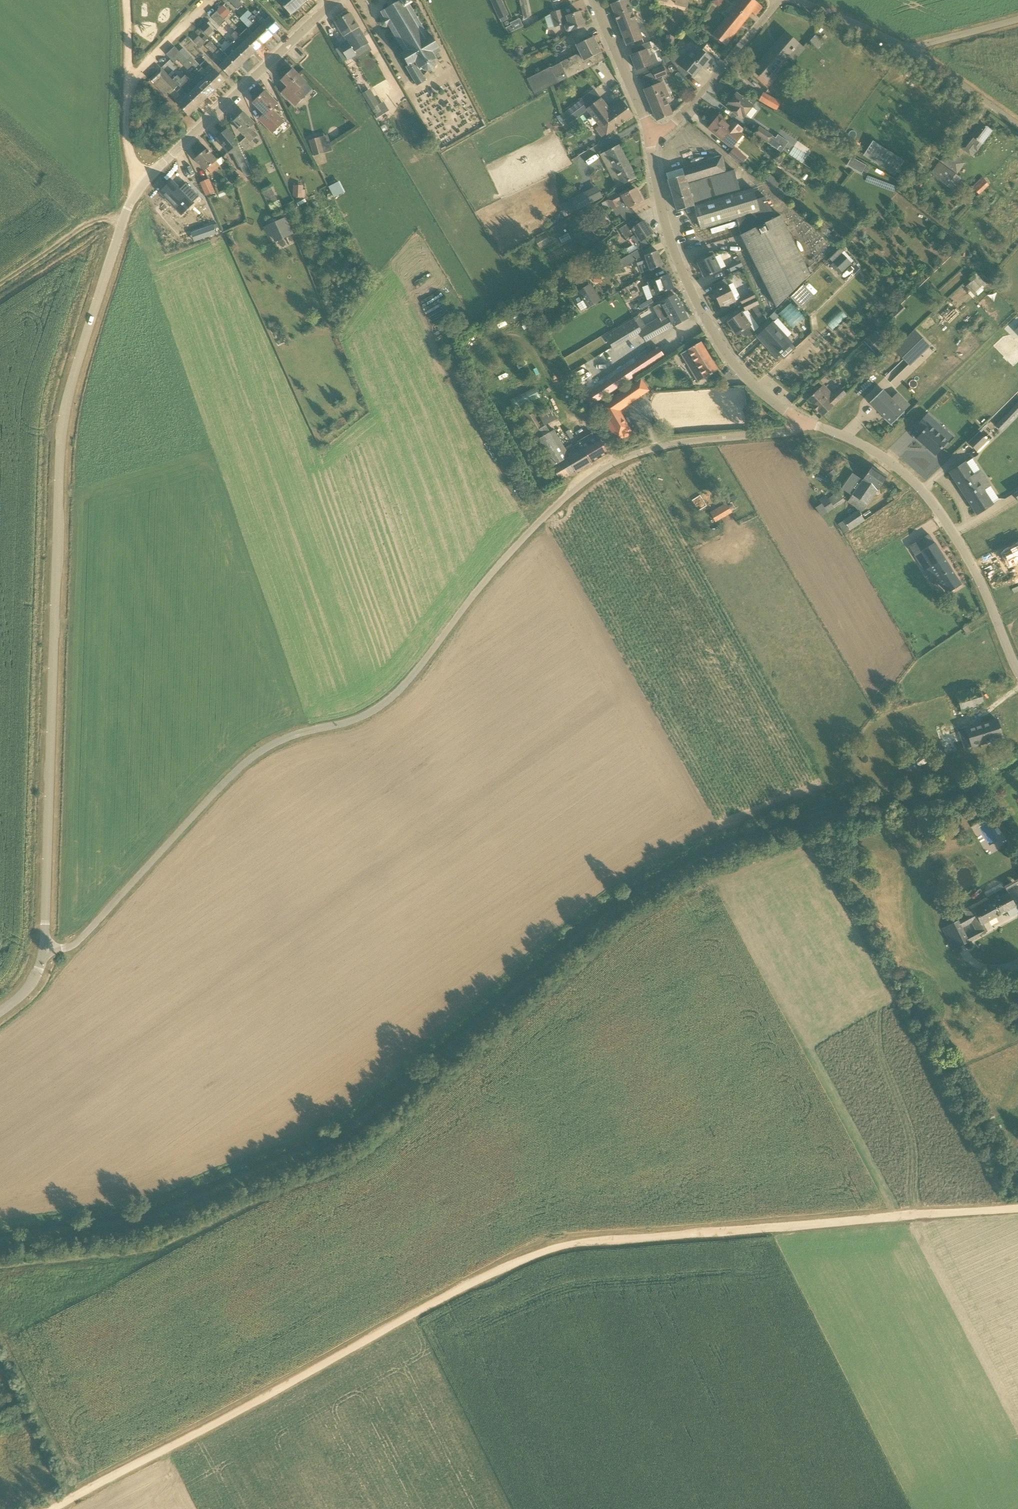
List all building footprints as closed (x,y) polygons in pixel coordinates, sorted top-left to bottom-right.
[(243,5),(239,0),(229,0),(238,10),(243,5)] [(278,0),(291,15),(292,15),(307,2),(306,2),(308,0),(278,0)] [(423,24),(422,24),(423,24),(419,17),(418,17),(417,17),(414,11),(415,11),(414,10),(413,10),(410,5),(412,3),(410,0),(401,0),(397,3),(395,0),(391,0),(386,3),(386,4),(388,3),(390,7),(381,12),(383,15),(380,17),(382,20),(381,23),(383,26),(386,27),(389,26),(393,32),(392,32),(392,33),(391,33),(395,40),(396,39),(396,40),(397,39),(401,45),(400,46),(400,47),(401,46),(405,52),(402,54),(408,65),(406,66),(418,86),(426,81),(419,69),(421,68),(425,70),(429,70),(432,68),(434,64),(434,60),(437,59),(435,55),(441,51),(439,48),(432,36),(429,38),(426,32),(427,31),(426,30),(425,31),(422,25),(423,24)] [(502,23),(509,20),(507,16),(508,15),(501,0),(491,0),(502,23)] [(524,18),(531,16),(527,0),(520,0),(524,18)] [(644,39),(629,0),(623,0),(611,5),(627,46),(644,39)] [(754,0),(743,0),(713,36),(725,45),(752,12),(756,15),(763,7),(754,0)] [(568,32),(572,31),(585,27),(580,12),(567,16),(567,17),(563,18),(561,10),(551,13),(555,27),(565,24),(569,22),(569,24),(566,25),(565,27),(567,31),(568,32)] [(226,21),(217,12),(212,17),(221,26),(226,21)] [(259,12),(254,17),(259,21),(263,17),(259,12)] [(344,63),(355,81),(368,74),(358,58),(372,50),(371,49),(350,13),(336,22),(348,41),(339,46),(348,61),(344,63)] [(254,34),(264,44),(273,36),(263,25),(259,21),(254,17),(253,15),(249,20),(253,24),(248,28),(254,34)] [(273,36),(281,27),(271,17),(263,25),(273,36)] [(508,32),(525,26),(521,18),(511,22),(512,25),(506,27),(508,32)] [(201,29),(208,36),(214,30),(207,23),(201,29)] [(231,44),(232,44),(247,60),(255,52),(246,42),(237,32),(236,32),(232,36),(236,40),(231,44)] [(755,69),(768,80),(793,51),(793,52),(795,49),(799,44),(786,33),(755,69)] [(246,42),(255,52),(264,44),(254,34),(246,42)] [(810,41),(818,49),(825,42),(816,34),(810,41)] [(594,37),(590,39),(588,35),(584,37),(583,37),(574,42),(580,53),(567,60),(566,57),(561,59),(562,62),(560,63),(527,80),(535,95),(551,87),(568,78),(596,64),(605,60),(594,37)] [(665,44),(672,45),(673,46),(675,37),(666,35),(664,44),(665,44)] [(199,36),(194,41),(201,48),(206,43),(207,45),(205,46),(212,54),(217,49),(206,36),(202,40),(199,36)] [(650,49),(652,48),(650,42),(631,49),(633,55),(631,56),(637,71),(652,65),(649,56),(653,55),(650,49)] [(238,68),(247,60),(232,44),(223,53),(229,58),(238,68)] [(702,67),(706,70),(709,65),(707,63),(711,58),(698,47),(693,53),(691,52),(684,60),(672,50),(667,57),(671,61),(678,69),(680,66),(694,77),(702,67)] [(517,48),(515,56),(522,58),(524,50),(517,48)] [(184,65),(188,61),(180,52),(175,56),(184,65)] [(192,57),(188,61),(196,69),(197,69),(216,90),(225,81),(206,60),(200,66),(192,57)] [(230,77),(238,68),(229,58),(220,66),(230,77)] [(661,83),(661,78),(667,75),(663,67),(653,71),(656,78),(652,80),(655,86),(645,90),(646,94),(657,120),(672,114),(665,96),(668,95),(663,82),(661,83)] [(183,91),(173,80),(162,68),(150,79),(166,98),(176,90),(180,94),(183,91)] [(207,98),(216,90),(197,69),(196,69),(193,72),(197,77),(195,78),(201,84),(197,87),(207,98)] [(306,82),(299,75),(293,70),(282,81),(288,87),(283,93),(295,106),(307,94),(300,88),(306,82)] [(197,87),(193,91),(188,86),(187,87),(182,83),(182,81),(177,76),(173,80),(183,91),(188,96),(198,106),(207,98),(197,87)] [(363,94),(376,115),(380,112),(377,107),(378,106),(369,90),(363,94)] [(601,99),(595,90),(588,95),(568,110),(575,119),(588,110),(597,121),(610,111),(601,99)] [(265,114),(260,119),(273,133),(284,122),(272,110),(278,104),(265,92),(254,103),(265,114)] [(742,120),(753,106),(737,93),(727,105),(730,107),(728,109),(742,120)] [(764,94),(760,100),(776,109),(780,103),(764,94)] [(189,115),(198,106),(188,96),(179,104),(189,115)] [(601,127),(597,130),(602,137),(607,133),(607,134),(632,116),(633,116),(623,102),(610,111),(597,121),(601,127)] [(149,109),(149,118),(159,118),(159,108),(149,109)] [(238,129),(243,135),(244,135),(251,142),(258,135),(253,131),(251,133),(248,130),(255,124),(244,112),(234,122),(240,128),(238,129)] [(709,129),(732,148),(746,131),(732,120),(729,124),(719,116),(709,129)] [(977,151),(982,144),(992,131),(981,123),(961,149),(969,155),(974,149),(977,151)] [(775,148),(778,144),(776,139),(760,127),(754,134),(775,148)] [(784,127),(779,135),(787,140),(792,132),(784,127)] [(232,139),(234,137),(228,129),(217,139),(228,152),(229,152),(234,152),(238,159),(239,160),(242,165),(249,162),(240,142),(237,144),(232,139)] [(314,156),(325,153),(320,137),(309,141),(314,156)] [(806,160),(815,145),(801,137),(792,153),(806,160)] [(861,144),(847,137),(844,142),(857,150),(861,144)] [(617,188),(622,186),(637,178),(620,145),(600,155),(617,188)] [(895,176),(904,161),(880,146),(871,160),(895,176)] [(735,148),(729,155),(741,164),(746,158),(735,148)] [(205,171),(208,169),(211,173),(219,166),(216,162),(217,161),(207,149),(195,159),(205,171)] [(956,175),(966,163),(948,150),(930,173),(934,176),(953,190),(962,179),(960,178),(956,175)] [(765,197),(756,200),(752,188),(740,192),(734,170),(727,173),(722,156),(683,168),(685,175),(668,180),(677,211),(694,206),(701,229),(736,219),(741,235),(776,307),(810,275),(781,215),(776,218),(765,197)] [(847,166),(855,169),(858,161),(850,157),(847,166)] [(778,187),(780,184),(768,175),(762,182),(783,198),(786,195),(782,190),(778,187)] [(579,183),(584,193),(572,199),(578,211),(591,204),(585,193),(596,187),(592,177),(579,183)] [(172,179),(159,192),(182,215),(195,203),(194,201),(199,196),(186,182),(181,188),(172,179)] [(207,196),(215,192),(209,179),(201,183),(207,196)] [(979,194),(988,185),(983,179),(973,187),(979,194)] [(334,197),(345,192),(340,181),(329,185),(334,197)] [(303,186),(294,185),(293,197),(305,198),(305,190),(303,190),(303,186)] [(278,201),(271,186),(263,190),(270,204),(278,201)] [(617,202),(623,199),(628,208),(642,201),(641,199),(642,198),(640,194),(638,194),(636,189),(629,193),(627,190),(609,200),(613,209),(619,206),(617,202)] [(285,218),(271,225),(275,233),(273,234),(276,241),(293,234),(285,218)] [(636,219),(619,229),(627,241),(631,238),(639,250),(648,244),(645,239),(652,234),(644,221),(639,224),(636,219)] [(216,228),(204,232),(205,238),(218,234),(216,228)] [(539,247),(551,242),(547,233),(535,238),(539,247)] [(842,272),(853,262),(841,248),(830,259),(842,272)] [(646,272),(650,270),(663,266),(658,251),(645,256),(636,259),(633,253),(618,262),(622,269),(634,262),(636,261),(638,267),(643,265),(646,272)] [(705,277),(720,270),(714,256),(698,264),(705,277)] [(740,260),(728,265),(731,272),(743,266),(740,260)] [(972,281),(966,287),(974,296),(987,284),(976,272),(969,278),(972,281)] [(653,281),(648,283),(650,288),(655,286),(658,294),(673,289),(668,275),(653,280),(653,281)] [(716,288),(726,285),(724,280),(714,283),(716,288)] [(598,287),(595,289),(591,283),(578,291),(588,309),(601,301),(597,293),(601,291),(598,287)] [(735,301),(740,298),(733,283),(714,292),(722,307),(735,301)] [(801,306),(813,295),(803,285),(791,296),(801,306)] [(743,305),(756,298),(753,292),(740,299),(743,305)] [(947,302),(956,311),(964,303),(956,294),(947,302)] [(646,342),(649,340),(688,318),(675,295),(653,307),(659,318),(640,329),(634,320),(607,336),(614,347),(640,331),(646,342)] [(756,298),(743,305),(746,311),(752,308),(759,318),(764,314),(756,298)] [(646,300),(636,306),(639,311),(649,305),(646,300)] [(793,328),(804,318),(789,303),(778,313),(793,328)] [(901,305),(892,313),(896,318),(906,309),(901,305)] [(828,323),(836,330),(846,315),(838,309),(828,323)] [(770,316),(775,321),(778,318),(779,317),(774,312),(770,316)] [(750,326),(751,325),(742,313),(728,322),(736,335),(741,332),(742,332),(745,337),(754,331),(750,326)] [(795,348),(772,323),(758,337),(765,345),(767,343),(778,355),(780,354),(784,359),(795,348)] [(915,330),(895,349),(909,365),(929,346),(915,330)] [(876,353),(886,343),(875,331),(864,341),(876,353)] [(718,370),(701,342),(681,354),(698,382),(718,370)] [(665,351),(662,353),(658,347),(586,396),(591,406),(626,382),(664,356),(664,357),(668,354),(665,351)] [(641,380),(599,409),(617,441),(632,433),(619,410),(648,390),(641,380)] [(823,416),(846,394),(841,389),(833,396),(824,385),(808,400),(814,407),(817,411),(818,411),(823,416)] [(535,388),(510,400),(515,409),(539,397),(540,397),(535,387),(535,388)] [(895,421),(907,408),(884,387),(872,401),(895,421)] [(1017,413),(1017,404),(1011,411),(997,426),(1000,429),(1001,430),(1015,415),(1017,413)] [(554,429),(543,435),(526,409),(522,411),(520,408),(516,410),(531,435),(532,435),(535,441),(534,442),(550,468),(552,467),(560,481),(607,453),(599,440),(597,441),(593,433),(578,441),(579,442),(574,446),(572,443),(565,447),(554,429)] [(545,425),(557,418),(552,409),(539,415),(545,425)] [(934,420),(933,418),(927,414),(917,425),(923,431),(922,432),(916,439),(918,440),(935,456),(948,441),(930,425),(934,420)] [(546,424),(539,428),(542,434),(549,430),(546,424)] [(986,436),(985,437),(979,431),(977,434),(968,443),(976,451),(978,453),(989,441),(986,438),(987,438),(986,436)] [(949,471),(977,513),(992,503),(982,489),(989,484),(980,471),(974,475),(964,461),(949,471)] [(864,510),(887,477),(872,467),(848,502),(860,510),(864,510)] [(834,508),(844,501),(838,493),(829,499),(826,495),(819,500),(828,512),(834,508)] [(701,494),(694,499),(700,509),(708,505),(701,494)] [(710,511),(716,522),(733,513),(727,502),(710,511)] [(844,533),(850,529),(864,520),(859,511),(844,520),(838,524),(844,533)] [(930,535),(910,548),(932,583),(939,579),(948,593),(961,585),(930,535)] [(1003,554),(1009,566),(1017,561),(1017,546),(1003,554)] [(967,634),(971,632),(967,626),(963,628),(967,634)] [(997,720),(960,732),(966,749),(1003,737),(997,720)] [(924,750),(913,757),(920,768),(931,760),(924,750)] [(988,806),(980,810),(986,820),(993,816),(988,806)] [(982,924),(1007,911),(1010,917),(1017,913),(1017,910),(1016,906),(1009,893),(1005,887),(964,910),(967,916),(947,927),(957,948),(986,932),(982,924)]
